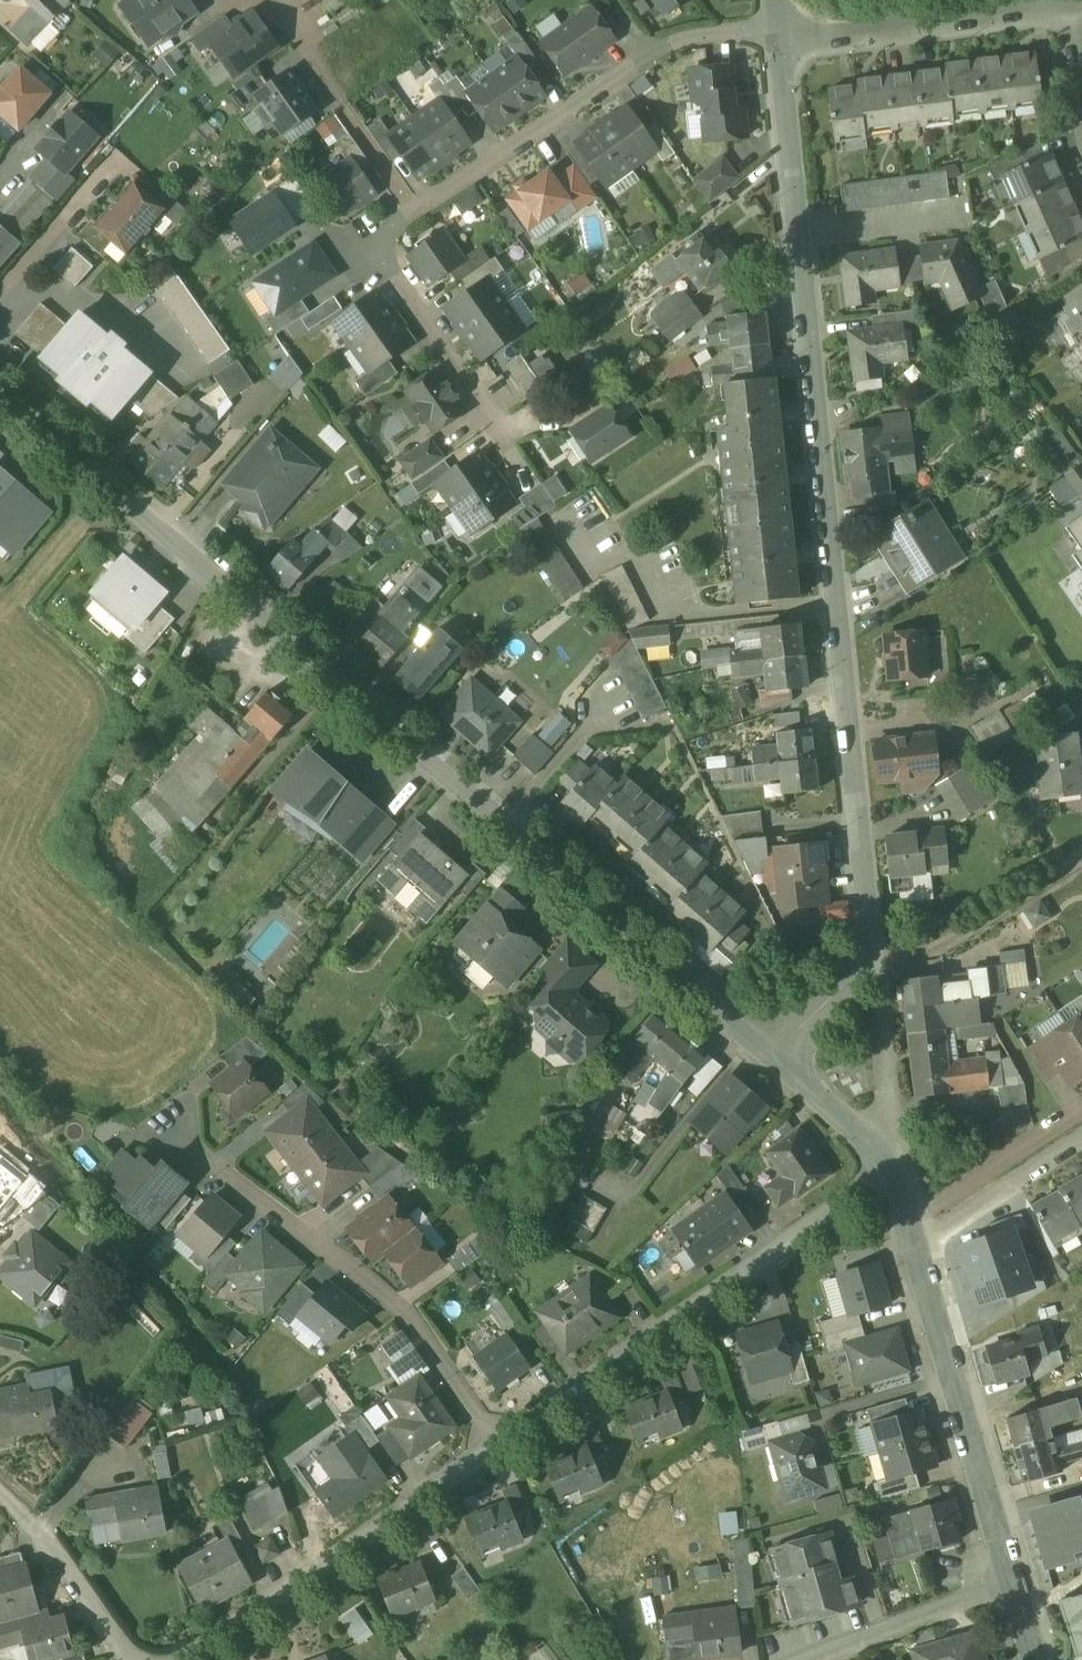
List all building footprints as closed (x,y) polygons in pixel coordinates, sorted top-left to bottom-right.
[(35,10),(50,24),(62,12),(51,0),(25,0),(35,10)] [(62,12),(71,4),(68,0),(51,0),(62,12)] [(121,6),(149,45),(166,33),(167,35),(176,34),(180,26),(179,24),(196,12),(188,0),(130,0),(121,6)] [(332,13),(351,0),(323,0),(332,13)] [(660,13),(675,2),(677,6),(686,0),(651,0),(660,13)] [(591,8),(542,43),(565,75),(614,41),(591,8)] [(35,10),(12,33),(27,47),(32,43),(41,52),(59,34),(50,24),(35,10)] [(231,26),(209,42),(211,46),(223,62),(228,58),(239,73),(277,46),(254,14),(241,22),(240,20),(231,26)] [(224,16),(191,39),(201,53),(211,46),(209,42),(231,26),(224,16)] [(517,34),(507,42),(515,54),(525,46),(517,34)] [(540,67),(525,46),(515,54),(518,58),(530,75),(540,67)] [(1016,56),(1003,58),(1010,103),(1039,99),(1041,99),(1039,84),(1034,53),(1016,56)] [(530,75),(518,58),(492,76),(519,113),(544,96),(530,75)] [(984,60),(974,61),(980,107),(1010,103),(1003,58),(984,60)] [(0,94),(0,118),(2,115),(19,130),(50,94),(33,80),(41,70),(31,60),(22,70),(21,69),(0,94)] [(153,75),(135,60),(118,81),(135,95),(153,75)] [(955,64),(945,65),(945,70),(951,111),(980,107),(974,61),(955,64)] [(732,68),(691,72),(694,102),(702,106),(706,141),(746,137),(744,112),(736,109),(732,68)] [(927,72),(916,74),(922,119),(952,115),(951,111),(945,70),(927,72)] [(269,87),(256,96),(257,97),(263,106),(258,109),(268,124),(274,120),(283,134),(316,110),(289,72),(269,87)] [(260,74),(228,97),(238,111),(257,97),(256,96),(269,87),(260,74)] [(897,76),(886,78),(892,123),(922,119),(916,74),(897,76)] [(468,93),(457,76),(445,85),(463,111),(468,118),(479,110),(467,94),(468,93)] [(468,93),(467,94),(479,110),(494,131),(519,113),(492,76),(468,93)] [(445,85),(440,78),(428,87),(438,101),(439,101),(452,119),(463,111),(445,85)] [(867,80),(857,82),(857,86),(863,127),(892,123),(886,78),(867,80)] [(1046,83),(1039,84),(1041,99),(1039,99),(1040,110),(1055,108),(1051,82),(1046,83)] [(847,88),(826,91),(833,136),(864,132),(863,127),(857,86),(847,88)] [(452,119),(439,101),(438,101),(414,118),(443,159),(452,153),(453,155),(469,143),(452,119)] [(644,132),(626,108),(610,120),(612,121),(602,128),(631,169),(655,151),(656,151),(644,132)] [(60,124),(48,138),(48,139),(39,150),(48,159),(65,173),(97,137),(70,114),(60,125),(60,124)] [(443,159),(414,118),(389,136),(419,179),(435,167),(434,166),(443,159)] [(675,154),(654,125),(644,132),(656,151),(655,151),(663,162),(675,154)] [(602,128),(593,134),(592,132),(576,144),(577,145),(600,178),(606,186),(631,169),(602,128)] [(349,133),(337,142),(350,160),(351,159),(361,174),(372,166),(349,133)] [(600,178),(577,145),(566,153),(589,186),(600,178)] [(1019,152),(996,163),(1002,175),(1025,165),(1019,152)] [(1025,165),(1002,175),(1003,177),(1008,175),(1020,200),(1062,182),(1049,154),(1025,165)] [(65,173),(48,159),(31,179),(57,202),(75,182),(65,173)] [(350,160),(322,180),(346,214),(375,194),(361,174),(351,159),(350,160)] [(723,159),(705,173),(720,192),(738,179),(723,159)] [(597,198),(574,166),(554,179),(577,212),(597,198)] [(548,171),(528,186),(524,181),(515,187),(519,192),(507,200),(528,230),(554,213),(561,223),(577,212),(554,179),(548,171)] [(945,171),(932,173),(936,200),(949,199),(945,171)] [(720,192),(705,173),(694,181),(710,203),(721,194),(720,192)] [(932,173),(919,175),(923,202),(936,200),(932,173)] [(919,175),(905,177),(910,204),(923,202),(919,175)] [(905,177),(893,178),(896,205),(910,204),(905,177)] [(893,178),(880,180),(883,207),(896,205),(893,178)] [(880,180),(866,182),(870,209),(883,207),(880,180)] [(866,182),(854,184),(857,211),(870,209),(866,182)] [(1062,182),(1020,200),(1033,228),(1075,209),(1062,182)] [(96,225),(95,226),(112,241),(129,255),(165,214),(166,212),(151,199),(132,183),(96,225)] [(854,184),(840,186),(844,212),(857,211),(854,184)] [(189,212),(161,188),(151,199),(166,212),(165,214),(178,225),(189,212)] [(456,200),(461,211),(480,203),(475,192),(456,200)] [(275,196),(232,225),(250,252),(279,233),(293,224),(275,196)] [(1033,228),(1045,255),(1046,257),(1065,248),(1081,239),(1081,224),(1075,209),(1033,228)] [(91,221),(78,235),(100,255),(112,241),(95,226),(96,225),(91,221)] [(21,244),(3,228),(0,231),(0,269),(21,244)] [(443,232),(433,239),(430,235),(416,245),(419,249),(409,256),(429,286),(449,272),(463,261),(463,260),(443,232)] [(702,238),(697,232),(686,241),(691,247),(674,261),(700,292),(708,285),(712,290),(721,283),(717,278),(732,266),(732,260),(725,252),(720,252),(706,235),(702,238)] [(959,241),(922,247),(923,255),(926,282),(927,282),(926,277),(947,274),(952,287),(946,290),(955,309),(981,296),(983,295),(980,288),(959,241)] [(76,286),(95,264),(73,243),(53,266),(76,286)] [(315,244),(259,282),(278,312),(335,273),(315,244)] [(481,247),(463,260),(463,261),(449,272),(458,284),(463,281),(490,261),(481,247)] [(1065,248),(1046,257),(1045,255),(1038,258),(1048,280),(1073,263),(1065,248)] [(896,251),(843,258),(849,307),(875,303),(872,278),(897,275),(898,286),(901,286),(897,259),(896,251)] [(923,255),(910,258),(913,284),(926,282),(923,255)] [(490,261),(463,281),(470,292),(488,279),(489,280),(504,270),(495,258),(490,261)] [(910,258),(897,259),(901,286),(913,284),(910,258)] [(232,347),(175,266),(152,282),(210,363),(232,347)] [(470,292),(446,309),(457,325),(459,324),(466,333),(506,304),(489,280),(488,279),(470,292)] [(996,280),(980,288),(983,295),(981,296),(991,318),(1008,307),(996,280)] [(377,292),(334,322),(352,347),(393,318),(386,309),(388,308),(377,292)] [(669,301),(661,308),(660,307),(656,312),(653,317),(659,324),(688,301),(682,294),(673,297),(668,300),(669,301)] [(334,297),(301,319),(309,331),(342,309),(334,297)] [(659,324),(658,325),(670,341),(702,316),(690,301),(659,324)] [(1067,310),(1073,320),(1067,324),(1074,336),(1080,332),(1081,335),(1081,301),(1067,310)] [(506,304),(466,333),(472,342),(470,343),(482,359),(524,329),(506,304)] [(80,308),(35,361),(107,422),(152,369),(80,308)] [(917,309),(900,312),(902,325),(904,325),(904,326),(923,323),(917,309)] [(900,312),(873,315),(875,329),(902,325),(900,312)] [(764,313),(727,319),(728,326),(730,345),(731,348),(767,344),(764,313)] [(393,318),(352,347),(369,371),(370,372),(388,359),(412,342),(401,326),(399,327),(393,318)] [(875,329),(850,332),(856,381),(883,377),(881,356),(905,353),(906,359),(908,358),(904,326),(904,325),(902,325),(875,329)] [(728,326),(707,328),(709,348),(730,345),(728,326)] [(767,344),(731,348),(733,373),(735,382),(769,379),(771,378),(767,344)] [(549,351),(533,358),(542,379),(558,373),(549,351)] [(905,353),(881,356),(883,377),(908,358),(906,359),(905,353)] [(544,388),(521,355),(506,365),(514,376),(507,381),(522,403),(544,388)] [(672,378),(696,364),(690,355),(666,368),(672,378)] [(369,371),(355,381),(366,397),(398,374),(388,359),(370,372),(369,371)] [(238,361),(214,377),(220,387),(224,394),(229,401),(230,400),(254,385),(238,361)] [(292,365),(276,379),(284,389),(300,375),(292,365)] [(724,367),(712,368),(714,384),(727,383),(735,382),(733,373),(724,367)] [(435,371),(406,391),(416,406),(413,409),(423,423),(426,420),(435,432),(464,412),(455,400),(457,398),(447,384),(445,386),(435,371)] [(735,382),(727,383),(732,429),(718,430),(720,449),(776,443),(774,426),(776,426),(775,414),(773,414),(769,379),(735,382)] [(618,380),(595,394),(605,409),(609,406),(614,413),(632,401),(618,380)] [(145,476),(224,394),(220,387),(196,404),(194,402),(190,407),(186,403),(177,412),(175,410),(148,442),(141,436),(129,449),(137,456),(130,463),(145,476)] [(224,394),(145,476),(161,489),(182,463),(188,468),(194,469),(199,465),(212,450),(201,441),(233,405),(230,400),(229,401),(224,394)] [(605,409),(572,431),(592,461),(629,436),(614,413),(609,406),(605,409)] [(878,426),(867,427),(868,432),(842,435),(847,480),(854,480),(856,498),(867,497),(890,495),(890,493),(885,459),(916,455),(910,413),(877,416),(878,426)] [(273,431),(227,485),(272,524),(306,486),(301,481),(312,469),(292,451),(294,449),(273,431)] [(343,439),(337,445),(342,449),(348,443),(343,439)] [(430,441),(401,461),(413,477),(442,457),(430,441)] [(776,443),(720,449),(727,523),(784,517),(781,483),(782,483),(781,471),(779,471),(776,443)] [(452,472),(436,483),(454,508),(495,479),(488,470),(490,469),(479,453),(452,472)] [(444,461),(412,484),(420,495),(436,483),(452,472),(444,461)] [(1065,505),(1081,494),(1081,474),(1077,466),(1050,484),(1065,505)] [(0,473),(0,539),(15,552),(48,513),(0,473)] [(495,479),(454,508),(472,533),(514,503),(503,487),(501,489),(495,479)] [(541,484),(519,499),(525,507),(509,518),(519,530),(557,506),(541,484)] [(890,495),(867,497),(869,518),(879,517),(897,505),(896,492),(890,493),(890,495)] [(931,501),(878,534),(897,566),(894,568),(908,591),(965,557),(931,501)] [(347,533),(329,517),(317,532),(329,542),(329,543),(334,548),(347,533)] [(784,517),(727,523),(735,602),(792,597),(789,561),(790,561),(789,550),(787,551),(784,517)] [(584,588),(543,527),(524,540),(564,601),(584,588)] [(314,529),(300,546),(292,540),(266,570),(268,572),(268,571),(287,588),(289,590),(329,543),(329,542),(317,532),(314,529)] [(145,582),(121,561),(94,593),(135,628),(135,629),(157,603),(165,594),(148,579),(145,582)] [(650,620),(622,566),(601,576),(629,631),(650,620)] [(442,587),(422,570),(396,600),(417,617),(442,587)] [(417,617),(396,600),(381,617),(403,634),(410,626),(410,627),(413,624),(412,623),(417,617)] [(157,603),(135,629),(135,628),(126,638),(145,654),(175,619),(157,603)] [(381,617),(357,646),(383,668),(387,663),(408,639),(403,634),(381,617)] [(801,625),(763,629),(765,648),(766,660),(805,655),(801,625)] [(669,626),(629,631),(632,638),(637,649),(671,645),(669,626)] [(398,673),(395,677),(420,699),(462,651),(437,629),(398,673)] [(925,632),(886,635),(890,680),(929,676),(925,632)] [(632,638),(609,664),(619,673),(643,661),(637,649),(632,638)] [(408,639),(387,663),(398,673),(420,649),(408,639)] [(734,652),(733,641),(714,643),(719,667),(732,664),(731,652),(734,652)] [(712,643),(687,649),(692,673),(717,667),(712,643)] [(734,652),(731,652),(732,664),(766,660),(765,648),(734,652)] [(805,655),(766,660),(767,671),(769,689),(792,687),(808,685),(805,655)] [(766,660),(732,664),(734,675),(767,671),(766,660)] [(643,661),(619,673),(625,685),(649,673),(643,661)] [(649,673),(625,685),(631,696),(655,685),(649,673)] [(519,721),(473,680),(444,713),(490,754),(519,721)] [(655,685),(631,696),(637,708),(661,696),(655,685)] [(769,689),(760,690),(762,703),(793,699),(792,687),(769,689)] [(230,736),(220,749),(246,770),(295,715),(291,711),(292,707),(287,703),(283,704),(267,690),(230,736)] [(1033,692),(999,712),(1012,734),(1046,715),(1033,692)] [(661,696),(637,708),(643,720),(667,708),(661,696)] [(1066,704),(1042,719),(1050,731),(1073,716),(1066,704)] [(560,710),(541,734),(553,744),(573,720),(560,710)] [(800,712),(775,715),(777,728),(802,725),(800,712)] [(999,712),(970,729),(983,752),(1012,734),(999,712)] [(230,736),(216,725),(206,738),(220,749),(230,736)] [(812,729),(775,733),(777,747),(778,763),(815,759),(812,729)] [(933,733),(879,741),(885,783),(899,781),(939,776),(933,733)] [(201,734),(165,775),(196,803),(219,777),(231,787),(246,770),(220,749),(206,738),(201,734)] [(555,753),(533,734),(514,755),(536,774),(555,753)] [(1039,740),(1042,767),(1037,767),(1041,800),(1081,796),(1081,787),(1081,780),(1076,736),(1039,740)] [(777,747),(750,750),(752,766),(778,763),(777,747)] [(391,826),(306,752),(273,790),(318,820),(363,859),(391,826)] [(815,759),(778,763),(780,780),(782,792),(819,788),(815,759)] [(578,760),(561,780),(573,790),(590,770),(578,760)] [(778,763),(752,766),(754,783),(780,780),(778,763)] [(973,763),(939,784),(961,820),(995,799),(973,763)] [(573,790),(560,804),(561,805),(565,800),(588,820),(595,811),(626,776),(625,776),(618,784),(595,765),(573,790)] [(752,766),(730,768),(732,785),(754,783),(752,766)] [(626,776),(595,811),(618,831),(648,796),(626,776)] [(939,776),(899,781),(901,795),(922,792),(939,776)] [(648,796),(618,831),(640,851),(671,816),(648,796)] [(204,846),(165,801),(136,826),(174,870),(204,846)] [(760,811),(721,815),(734,841),(763,838),(760,811)] [(640,851),(633,859),(655,878),(686,844),(664,824),(671,816),(640,851)] [(414,820),(388,850),(397,858),(418,834),(419,836),(425,829),(414,820)] [(926,834),(885,839),(890,891),(912,889),(911,876),(925,874),(924,858),(945,856),(943,830),(926,832),(926,834)] [(397,858),(376,880),(423,923),(446,898),(450,901),(458,893),(451,887),(462,874),(419,836),(418,834),(397,858)] [(763,838),(734,841),(742,857),(765,855),(763,838)] [(686,844),(655,878),(678,898),(709,863),(686,844)] [(824,845),(776,850),(778,870),(784,870),(788,907),(828,903),(823,860),(826,859),(824,845)] [(517,866),(507,857),(486,880),(497,889),(517,866)] [(678,898),(671,907),(693,926),(688,931),(689,931),(724,891),(702,872),(709,864),(709,863),(678,898)] [(462,874),(451,887),(458,893),(464,898),(484,876),(471,864),(462,874)] [(724,891),(689,931),(689,932),(693,927),(715,946),(710,951),(711,951),(721,940),(739,920),(747,912),(724,891)] [(496,896),(469,926),(484,939),(503,918),(511,909),(496,896)] [(848,902),(820,905),(822,919),(849,917),(848,902)] [(1040,902),(1025,911),(1035,927),(1050,917),(1040,902)] [(537,948),(503,918),(484,939),(469,926),(455,943),(456,944),(452,955),(461,963),(474,960),(504,986),(537,948)] [(750,931),(739,920),(721,940),(733,951),(750,931)] [(580,972),(556,950),(541,967),(556,980),(557,979),(566,987),(580,972)] [(1024,950),(999,953),(1001,966),(1002,966),(1026,962),(1024,950)] [(958,982),(939,985),(938,977),(901,981),(907,1033),(944,1029),(976,1025),(973,1000),(1006,993),(1002,966),(1001,966),(1001,970),(968,973),(968,974),(957,975),(958,982)] [(566,987),(557,979),(556,980),(532,1008),(545,1020),(540,1026),(558,1041),(559,1050),(570,1060),(580,1060),(604,1033),(604,1026),(598,1020),(597,1014),(589,1007),(583,1008),(571,997),(570,991),(566,987)] [(1066,1025),(1081,1049),(1081,1015),(1066,1025)] [(679,1036),(655,1016),(632,1042),(641,1050),(651,1058),(656,1063),(679,1036)] [(1066,1025),(1042,1041),(1049,1051),(1071,1085),(1081,1078),(1081,1049),(1066,1025)] [(944,1029),(937,1030),(941,1063),(948,1063),(944,1029)] [(937,1030),(907,1033),(913,1098),(944,1094),(941,1063),(937,1030)] [(269,1054),(248,1036),(221,1056),(230,1069),(233,1067),(236,1067),(244,1061),(250,1069),(269,1054)] [(705,1059),(679,1036),(656,1063),(667,1071),(647,1104),(662,1114),(683,1084),(705,1059)] [(1042,1041),(1026,1052),(1032,1062),(1049,1051),(1042,1041)] [(641,1050),(621,1075),(630,1082),(651,1058),(641,1050)] [(997,1051),(985,1053),(986,1058),(974,1060),(977,1090),(998,1088),(1003,1087),(1000,1061),(999,1057),(998,1057),(997,1051)] [(1025,1084),(1009,1057),(1000,1061),(1003,1087),(998,1088),(1000,1107),(1027,1104),(1024,1084),(1025,1084)] [(948,1063),(941,1063),(944,1094),(977,1090),(974,1060),(948,1063)] [(244,1061),(236,1067),(233,1067),(230,1069),(229,1070),(229,1073),(213,1085),(237,1116),(268,1092),(250,1069),(244,1061)] [(729,1081),(695,1121),(726,1147),(751,1118),(755,1122),(764,1111),(729,1081)] [(324,1103),(305,1084),(282,1102),(292,1115),(308,1103),(314,1111),(324,1103)] [(292,1115),(269,1132),(296,1167),(335,1138),(314,1111),(308,1103),(292,1115)] [(785,1119),(766,1132),(775,1145),(794,1132),(785,1119)] [(827,1171),(798,1129),(775,1145),(766,1151),(781,1174),(793,1192),(794,1193),(827,1171)] [(335,1138),(296,1167),(324,1202),(360,1174),(362,1172),(356,1164),(335,1138)] [(401,1163),(378,1147),(356,1164),(362,1172),(360,1174),(370,1187),(380,1198),(395,1186),(403,1187),(420,1174),(401,1163)] [(155,1171),(141,1159),(137,1164),(128,1156),(112,1174),(122,1182),(118,1187),(132,1199),(126,1207),(144,1222),(151,1215),(166,1228),(165,1228),(167,1229),(192,1199),(191,1198),(190,1199),(175,1186),(181,1179),(162,1163),(155,1171)] [(747,1192),(728,1165),(716,1175),(734,1201),(747,1192)] [(1057,1186),(1058,1188),(1079,1225),(1081,1224),(1081,1173),(1057,1186)] [(781,1174),(764,1185),(777,1203),(793,1192),(781,1174)] [(25,1215),(42,1228),(61,1201),(44,1188),(25,1215)] [(1079,1225),(1058,1188),(1029,1205),(1051,1244),(1080,1227),(1079,1225)] [(212,1196),(181,1234),(198,1248),(207,1256),(225,1234),(238,1218),(212,1196)] [(584,1196),(571,1219),(582,1226),(595,1203),(584,1196)] [(389,1197),(348,1228),(374,1262),(385,1253),(414,1229),(409,1224),(410,1218),(405,1210),(398,1210),(389,1197)] [(708,1212),(686,1226),(685,1224),(675,1231),(684,1246),(685,1245),(696,1262),(718,1248),(717,1246),(744,1228),(725,1198),(707,1210),(708,1212)] [(595,1203),(582,1226),(594,1233),(607,1209),(595,1203)] [(582,1226),(571,1219),(564,1231),(587,1244),(594,1233),(582,1226)] [(1014,1224),(953,1245),(975,1308),(1036,1287),(1014,1224)] [(385,1253),(411,1286),(441,1262),(415,1229),(414,1229),(385,1253)] [(0,1272),(0,1276),(36,1305),(70,1263),(32,1232),(0,1272)] [(225,1234),(207,1256),(198,1248),(191,1257),(211,1274),(229,1253),(237,1243),(225,1234)] [(300,1266),(262,1235),(239,1262),(230,1274),(231,1275),(249,1290),(246,1293),(264,1309),(300,1266)] [(479,1236),(447,1260),(457,1274),(490,1251),(479,1236)] [(211,1274),(203,1284),(215,1294),(231,1275),(230,1274),(239,1262),(229,1253),(211,1274)] [(878,1264),(840,1275),(840,1281),(850,1315),(889,1304),(878,1264)] [(587,1277),(569,1289),(572,1294),(557,1305),(553,1300),(536,1312),(541,1319),(559,1346),(564,1352),(582,1339),(581,1338),(597,1327),(598,1328),(615,1316),(609,1309),(608,1310),(601,1300),(602,1298),(587,1277)] [(315,1294),(298,1316),(299,1316),(331,1343),(346,1325),(353,1331),(366,1315),(326,1282),(315,1294)] [(302,1284),(277,1314),(291,1326),(299,1316),(298,1316),(315,1294),(302,1284)] [(499,1304),(514,1324),(520,1332),(528,1327),(508,1298),(499,1304)] [(499,1304),(499,1303),(488,1310),(503,1332),(514,1324),(499,1304)] [(559,1346),(541,1319),(529,1328),(547,1354),(559,1346)] [(777,1324),(738,1335),(752,1382),(789,1371),(791,1371),(784,1346),(777,1324)] [(862,1326),(823,1337),(828,1354),(847,1348),(846,1344),(866,1339),(862,1326)] [(1039,1326),(1017,1332),(1019,1338),(985,1347),(986,1350),(982,1353),(984,1362),(990,1363),(995,1382),(1028,1372),(1026,1363),(1047,1357),(1039,1326)] [(866,1339),(846,1344),(847,1348),(857,1385),(909,1370),(897,1330),(866,1339)] [(529,1369),(506,1336),(474,1358),(497,1391),(529,1369)] [(810,1380),(799,1342),(784,1346),(791,1371),(789,1371),(793,1385),(810,1380)] [(678,1373),(663,1378),(668,1392),(670,1392),(674,1404),(687,1400),(678,1373)] [(452,1426),(416,1376),(394,1391),(407,1411),(388,1424),(408,1453),(410,1455),(452,1426)] [(0,1391),(0,1438),(59,1426),(52,1392),(31,1396),(29,1385),(0,1391)] [(668,1392),(639,1402),(639,1401),(627,1405),(638,1438),(657,1432),(659,1437),(682,1429),(674,1404),(670,1392),(668,1392)] [(1074,1397),(1004,1417),(1013,1448),(1049,1437),(1046,1427),(1080,1418),(1074,1397)] [(906,1398),(867,1409),(872,1425),(873,1425),(873,1424),(910,1413),(906,1398)] [(130,1400),(106,1432),(128,1448),(151,1416),(130,1400)] [(910,1413),(873,1424),(873,1425),(881,1452),(928,1438),(920,1411),(910,1413)] [(374,1434),(362,1418),(347,1429),(352,1436),(352,1435),(363,1450),(378,1440),(374,1434)] [(778,1421),(742,1432),(747,1450),(770,1443),(770,1442),(783,1438),(778,1421)] [(408,1453),(388,1424),(374,1434),(378,1440),(394,1463),(408,1453)] [(597,1429),(583,1435),(588,1447),(589,1446),(594,1459),(607,1454),(597,1429)] [(801,1439),(799,1434),(783,1438),(770,1442),(770,1443),(782,1484),(790,1481),(794,1498),(826,1489),(812,1441),(806,1443),(801,1439)] [(363,1450),(352,1435),(352,1436),(319,1459),(333,1479),(316,1492),(333,1516),(351,1503),(351,1502),(383,1479),(363,1450)] [(1049,1437),(1013,1448),(1023,1483),(1063,1471),(1057,1449),(1053,1436),(1049,1437)] [(928,1438),(881,1452),(889,1478),(889,1479),(915,1472),(936,1466),(928,1438)] [(1057,1449),(1061,1465),(1081,1459),(1081,1442),(1057,1449)] [(588,1447),(558,1459),(558,1457),(545,1462),(558,1495),(578,1488),(580,1493),(604,1483),(594,1459),(589,1446),(588,1447)] [(167,1452),(153,1454),(158,1480),(171,1477),(167,1452)] [(915,1472),(889,1479),(889,1478),(877,1482),(882,1498),(920,1488),(915,1472)] [(517,1485),(503,1490),(508,1503),(510,1503),(515,1515),(527,1510),(517,1485)] [(280,1487),(241,1509),(254,1532),(289,1512),(288,1512),(280,1487)] [(136,1490),(87,1499),(91,1523),(119,1517),(123,1541),(164,1533),(157,1497),(138,1501),(136,1490)] [(815,1498),(819,1512),(845,1505),(840,1490),(815,1498)] [(1034,1515),(1048,1567),(1072,1560),(1070,1551),(1078,1549),(1081,1563),(1081,1498),(1072,1500),(1074,1509),(1064,1511),(1063,1507),(1034,1515)] [(952,1499),(912,1511),(923,1551),(959,1541),(954,1521),(958,1520),(952,1499)] [(508,1503),(479,1515),(478,1513),(466,1518),(479,1550),(498,1543),(501,1548),(524,1539),(515,1515),(510,1503),(508,1503)] [(722,1530),(738,1529),(737,1510),(721,1510),(722,1530)] [(912,1511),(884,1519),(895,1559),(923,1551),(912,1511)] [(245,1544),(230,1518),(217,1526),(227,1543),(228,1543),(232,1551),(245,1544)] [(829,1534),(773,1550),(794,1623),(858,1605),(851,1579),(838,1583),(834,1567),(838,1566),(829,1534)] [(747,1538),(730,1540),(736,1609),(753,1607),(747,1538)] [(271,1539),(255,1547),(263,1562),(279,1554),(271,1539)] [(227,1543),(201,1557),(200,1555),(178,1566),(201,1609),(221,1599),(220,1597),(248,1583),(232,1551),(228,1543),(227,1543)] [(0,1558),(0,1574),(25,1567),(21,1552),(0,1558)] [(700,1568),(701,1590),(721,1589),(720,1563),(712,1564),(712,1568),(700,1568)] [(421,1564),(379,1582),(395,1618),(436,1600),(421,1564)] [(38,1613),(25,1567),(0,1574),(0,1624),(38,1613)] [(465,1569),(452,1578),(469,1601),(482,1592),(465,1569)] [(939,1590),(962,1582),(958,1571),(935,1579),(939,1590)] [(1081,1625),(1081,1594),(1059,1601),(1068,1629),(1081,1625)] [(357,1605),(341,1615),(360,1641),(375,1631),(357,1605)] [(0,1624),(0,1648),(13,1644),(11,1639),(25,1635),(31,1659),(44,1659),(57,1656),(73,1652),(64,1618),(46,1623),(43,1612),(38,1613),(0,1624)] [(715,1634),(713,1622),(711,1612),(663,1619),(667,1641),(693,1637),(715,1634)] [(693,1637),(696,1659),(698,1659),(738,1654),(733,1619),(713,1622),(715,1634),(693,1637)] [(1068,1629),(1077,1658),(1081,1656),(1081,1625),(1068,1629)] [(936,1644),(937,1646),(913,1653),(915,1659),(985,1659),(977,1633),(936,1644)] [(57,1656),(58,1659),(86,1659),(83,1649),(73,1652),(57,1656)]
